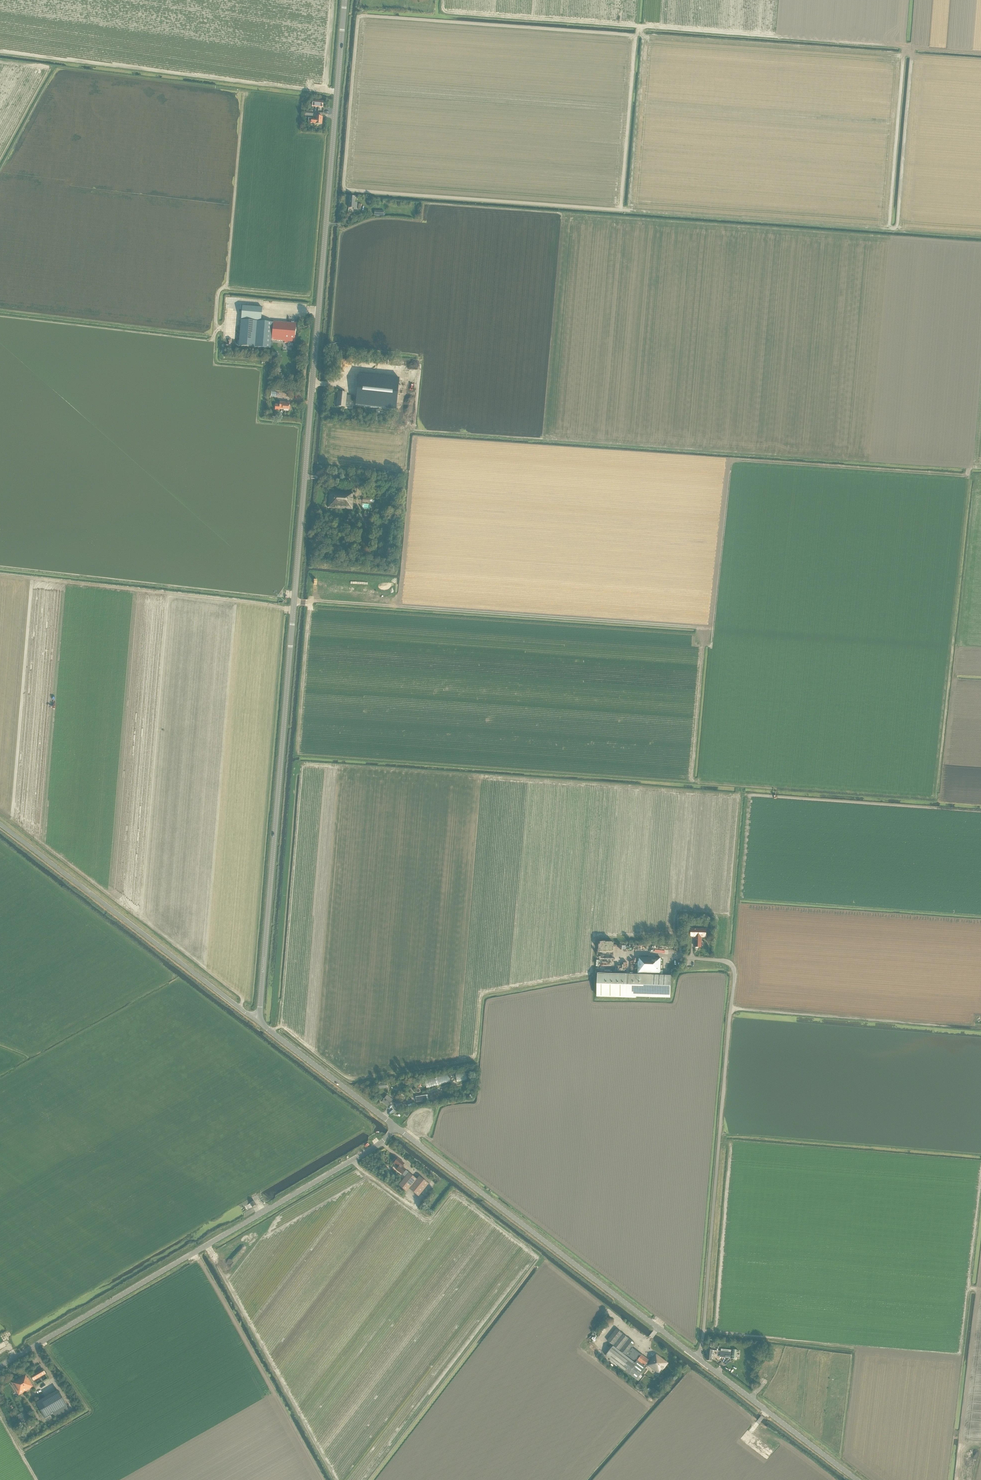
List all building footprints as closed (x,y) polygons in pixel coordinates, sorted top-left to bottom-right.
[(312,119),(311,123),(315,124),(322,125),(323,117),(316,117),(316,119),(312,119)] [(357,203),(355,203),(355,197),(350,197),(349,208),(354,208),(353,210),(357,210),(357,203)] [(241,320),(239,346),(271,349),(272,340),(285,341),(285,343),(290,343),(291,342),(294,342),(295,337),(296,329),(296,323),(273,322),(273,323),(261,322),(262,308),(242,307),(241,320)] [(399,378),(359,374),(355,405),(396,410),(399,378)] [(338,392),(337,406),(346,407),(346,401),(353,402),(354,396),(347,395),(347,393),(338,392)] [(280,410),(280,409),(289,410),(290,403),(280,402),(280,405),(276,404),(275,410),(280,410)] [(329,491),(328,508),(353,510),(354,498),(353,497),(353,493),(329,491)] [(706,929),(691,929),(691,937),(695,937),(695,947),(701,947),(701,937),(706,937),(706,929)] [(667,950),(664,951),(666,960),(668,959),(667,957),(670,957),(669,956),(672,955),(671,951),(670,951),(669,948),(666,949),(667,950)] [(638,962),(637,974),(660,974),(661,958),(639,957),(639,962),(638,962)] [(598,974),(597,996),(599,996),(625,997),(671,998),(671,976),(626,974),(600,974),(598,974)] [(395,1102),(387,1095),(381,1102),(388,1107),(392,1101),(395,1104),(396,1107),(402,1106),(401,1101),(395,1102)] [(400,1169),(398,1171),(403,1174),(406,1171),(406,1170),(402,1167),(405,1164),(397,1158),(396,1161),(395,1160),(394,1160),(393,1162),(393,1163),(394,1163),(393,1164),(400,1169)] [(406,1171),(403,1174),(402,1175),(405,1177),(398,1185),(407,1192),(409,1189),(419,1197),(429,1184),(419,1176),(417,1179),(409,1173),(406,1171)] [(617,1329),(607,1341),(614,1346),(606,1356),(637,1380),(639,1378),(646,1368),(648,1366),(659,1374),(668,1363),(656,1355),(654,1358),(654,1357),(651,1361),(633,1348),(636,1344),(617,1329)] [(43,1369),(31,1376),(34,1381),(45,1374),(43,1369)] [(34,1387),(31,1382),(28,1378),(27,1378),(25,1375),(12,1383),(19,1395),(34,1387)] [(58,1390),(36,1403),(45,1419),(67,1406),(58,1390)]
